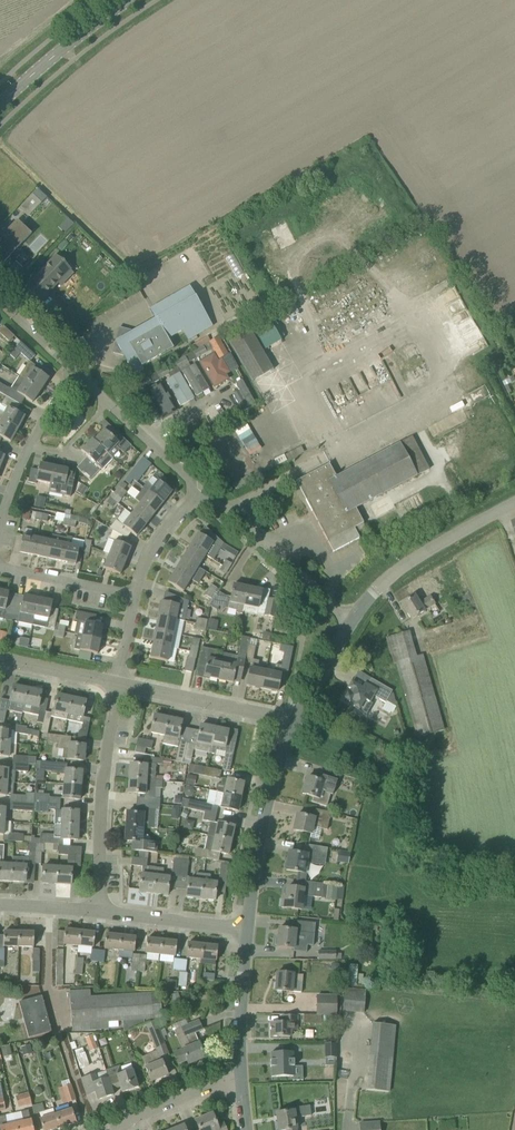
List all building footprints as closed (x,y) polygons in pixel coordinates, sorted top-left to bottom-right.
[(19,208),(20,209),(21,207),(30,215),(42,203),(33,194),(34,194),(33,193),(19,208)] [(17,220),(0,238),(0,264),(2,266),(10,257),(8,256),(17,246),(19,247),(31,234),(17,220)] [(288,220),(272,227),(282,249),(298,242),(288,220)] [(194,249),(184,257),(192,269),(203,261),(194,249)] [(71,269),(56,255),(25,287),(40,302),(59,283),(57,281),(69,268),(71,270),(71,269)] [(117,341),(114,353),(124,355),(124,356),(134,375),(144,369),(142,366),(173,348),(168,339),(183,330),(188,340),(212,326),(190,286),(151,309),(156,319),(125,336),(124,336),(124,337),(117,341)] [(259,332),(267,348),(284,340),(277,324),(259,332)] [(0,329),(0,333),(9,342),(15,336),(3,326),(0,329)] [(252,381),(275,370),(257,331),(233,342),(252,381)] [(196,358),(214,348),(210,342),(211,342),(208,336),(191,346),(194,351),(193,352),(196,358)] [(218,337),(211,342),(210,342),(214,348),(219,358),(227,353),(218,337)] [(20,341),(15,347),(20,353),(29,361),(30,362),(30,361),(36,356),(20,341)] [(416,342),(389,353),(395,365),(421,354),(416,342)] [(178,368),(196,358),(193,352),(175,362),(178,368)] [(213,354),(201,360),(205,366),(210,364),(219,380),(226,376),(213,354)] [(35,366),(30,362),(29,361),(19,377),(40,391),(49,378),(34,368),(35,366)] [(404,372),(409,385),(432,376),(427,363),(404,372)] [(197,366),(185,374),(201,399),(212,392),(197,366)] [(167,367),(156,372),(160,379),(170,373),(167,367)] [(142,389),(160,379),(156,372),(138,383),(130,387),(138,401),(146,397),(142,389)] [(182,375),(169,383),(185,410),(198,402),(182,375)] [(20,405),(24,398),(32,403),(40,391),(19,377),(11,389),(11,390),(7,397),(20,404),(20,405)] [(236,384),(245,400),(249,408),(256,405),(242,380),(235,383),(236,384)] [(11,390),(0,383),(0,393),(6,396),(7,397),(11,390)] [(177,410),(163,386),(156,390),(161,401),(151,407),(159,421),(177,410)] [(7,397),(6,396),(2,405),(8,408),(5,414),(0,412),(0,420),(18,429),(24,416),(16,412),(20,404),(7,397)] [(0,420),(0,442),(2,437),(11,442),(18,429),(0,420)] [(105,430),(95,441),(108,454),(108,453),(116,446),(119,449),(127,441),(114,429),(109,434),(105,430)] [(247,450),(260,446),(256,436),(244,440),(247,450)] [(356,508),(417,475),(429,469),(412,436),(400,443),(336,477),(329,464),(296,481),(333,552),(360,538),(354,528),(356,527),(363,523),(356,508)] [(113,459),(108,453),(108,454),(95,441),(93,440),(82,451),(87,456),(83,461),(97,474),(101,469),(102,470),(113,459)] [(301,446),(274,460),(277,466),(304,452),(301,446)] [(142,457),(128,475),(133,479),(137,475),(141,478),(151,464),(142,457)] [(37,481),(50,484),(54,466),(40,463),(38,470),(31,468),(28,482),(36,484),(37,481)] [(70,497),(75,475),(76,471),(54,466),(50,484),(49,492),(70,497)] [(133,479),(128,475),(124,480),(129,484),(133,479)] [(148,483),(144,488),(163,503),(172,491),(158,480),(153,487),(148,483)] [(120,486),(110,498),(116,502),(118,504),(127,493),(127,492),(120,486)] [(163,503),(144,488),(140,493),(135,499),(140,503),(154,514),(163,503)] [(36,498),(34,507),(44,508),(45,500),(36,498)] [(112,507),(116,502),(110,498),(107,503),(112,507)] [(145,525),(154,514),(140,503),(131,514),(145,525)] [(137,537),(145,525),(131,514),(125,509),(110,528),(113,530),(122,536),(127,538),(131,533),(137,537)] [(24,511),(22,519),(29,520),(30,512),(24,511)] [(65,514),(64,520),(62,525),(69,526),(71,515),(70,515),(65,514)] [(71,515),(69,526),(75,528),(76,522),(79,522),(80,517),(71,515)] [(366,528),(363,523),(356,527),(359,532),(366,528)] [(198,533),(190,546),(206,555),(205,555),(213,560),(220,548),(221,548),(224,543),(206,527),(201,535),(198,533)] [(109,555),(126,561),(131,548),(119,543),(122,536),(113,530),(109,539),(114,541),(109,555)] [(19,552),(33,555),(37,538),(23,535),(19,552)] [(47,558),(62,561),(66,538),(52,535),(51,541),(47,558)] [(66,538),(62,561),(76,564),(79,547),(71,545),(72,538),(67,537),(66,538)] [(33,555),(47,558),(51,541),(37,538),(33,555)] [(206,555),(190,546),(183,558),(198,567),(205,555),(206,555)] [(126,561),(109,555),(104,568),(120,575),(126,561)] [(183,558),(175,570),(191,579),(198,584),(206,572),(198,567),(183,558)] [(223,565),(228,569),(232,564),(226,560),(223,565)] [(223,565),(219,571),(225,574),(228,569),(223,565)] [(191,579),(175,570),(168,582),(183,592),(191,579)] [(208,590),(216,595),(220,590),(211,584),(208,590)] [(233,584),(231,597),(229,608),(236,609),(236,612),(242,614),(243,612),(242,612),(244,605),(247,587),(233,584)] [(257,614),(265,615),(274,617),(278,601),(277,601),(268,599),(261,597),(262,590),(261,590),(247,587),(244,605),(258,608),(257,614)] [(10,620),(14,600),(8,599),(9,592),(2,591),(3,588),(0,588),(0,618),(10,620)] [(208,590),(204,595),(213,601),(216,595),(208,590)] [(219,592),(210,606),(217,610),(219,606),(225,596),(219,592)] [(32,623),(34,616),(38,598),(24,595),(22,602),(14,600),(10,620),(18,622),(19,621),(32,623)] [(401,604),(411,620),(425,611),(424,610),(434,604),(429,596),(419,603),(414,595),(401,604)] [(162,602),(159,616),(176,619),(176,620),(184,621),(189,602),(176,597),(174,604),(162,602)] [(46,626),(55,628),(56,623),(58,609),(51,608),(52,601),(38,598),(34,616),(32,623),(46,626)] [(77,611),(75,620),(77,621),(74,634),(77,634),(83,636),(100,640),(103,625),(95,624),(96,615),(77,611)] [(176,619),(159,616),(156,630),(173,633),(176,620),(176,619)] [(209,619),(207,629),(216,631),(219,621),(209,619)] [(54,630),(58,631),(64,632),(66,626),(59,625),(59,624),(56,623),(55,628),(54,630)] [(206,626),(196,623),(195,630),(205,632),(206,626)] [(63,638),(64,632),(58,631),(54,630),(53,636),(56,637),(63,638)] [(156,630),(153,644),(170,648),(173,633),(156,630)] [(396,663),(401,682),(416,738),(445,730),(423,654),(416,656),(410,631),(386,638),(393,664),(396,663)] [(264,632),(262,639),(269,641),(270,633),(264,632)] [(83,636),(77,634),(74,649),(80,650),(78,658),(90,661),(92,653),(97,654),(100,640),(83,636)] [(8,635),(7,643),(14,644),(15,639),(13,636),(8,635)] [(222,661),(218,679),(233,683),(234,676),(241,677),(245,662),(249,645),(250,638),(242,637),(238,657),(223,654),(222,661)] [(167,662),(170,648),(153,644),(150,658),(167,662)] [(274,672),(265,671),(261,688),(277,692),(281,674),(280,674),(281,670),(288,671),(293,647),(280,644),(279,651),(284,652),(282,665),(275,664),(274,672)] [(190,652),(197,653),(199,646),(191,645),(190,652)] [(247,685),(261,688),(265,671),(257,669),(259,660),(253,659),(256,646),(249,645),(245,662),(252,663),(251,668),(250,668),(247,685)] [(202,648),(199,662),(197,672),(204,674),(204,676),(218,679),(222,661),(215,660),(216,651),(202,648)] [(187,657),(186,660),(184,671),(193,672),(195,659),(196,659),(197,653),(190,652),(189,657),(187,657)] [(350,702),(351,700),(355,703),(353,706),(367,714),(372,705),(371,703),(369,702),(372,695),(384,702),(385,700),(390,691),(391,689),(370,677),(367,684),(364,682),(361,687),(352,682),(348,688),(352,690),(349,695),(347,694),(344,699),(350,702)] [(4,723),(6,710),(22,713),(22,712),(27,688),(13,685),(10,701),(0,699),(0,723),(4,723)] [(22,712),(39,715),(37,722),(43,723),(45,712),(48,699),(40,698),(42,691),(27,688),(22,712)] [(390,691),(385,700),(395,706),(396,703),(394,693),(390,691)] [(45,712),(43,723),(41,732),(47,733),(51,716),(66,720),(71,698),(57,695),(54,711),(52,711),(51,713),(45,712)] [(71,698),(66,720),(83,723),(81,731),(79,731),(78,737),(86,739),(90,721),(84,720),(85,717),(82,717),(86,701),(71,698)] [(154,715),(151,733),(164,735),(168,718),(154,715)] [(183,762),(184,758),(183,758),(187,743),(178,741),(182,721),(168,718),(164,735),(164,736),(163,744),(178,748),(175,761),(183,762)] [(14,733),(31,736),(32,730),(26,729),(27,727),(16,725),(14,733)] [(194,750),(209,753),(214,728),(201,725),(196,745),(187,743),(183,758),(184,758),(192,760),(194,750)] [(228,731),(214,728),(209,753),(215,754),(216,749),(224,751),(228,731)] [(10,730),(0,729),(0,743),(10,744),(10,730)] [(62,758),(67,759),(83,761),(85,745),(70,743),(71,737),(48,734),(47,742),(58,743),(57,748),(63,749),(62,758)] [(145,748),(150,749),(151,750),(153,741),(138,738),(136,746),(145,748)] [(0,743),(0,757),(9,757),(10,744),(0,743)] [(145,748),(136,746),(135,752),(144,754),(145,748)] [(234,753),(226,751),(223,770),(230,771),(234,753)] [(28,764),(36,765),(36,757),(13,756),(13,763),(28,764)] [(65,774),(64,784),(81,786),(82,771),(67,770),(67,764),(40,762),(39,770),(52,771),(51,773),(65,774)] [(28,764),(13,763),(12,769),(12,771),(15,771),(28,772),(28,764)] [(129,778),(146,780),(148,765),(130,764),(129,778)] [(219,779),(221,771),(190,764),(188,772),(219,779)] [(7,783),(8,769),(8,768),(0,768),(0,782),(7,783)] [(302,793),(313,797),(312,801),(326,806),(330,793),(333,794),(338,777),(321,772),(318,780),(308,777),(302,793)] [(188,774),(185,784),(194,786),(196,776),(188,774)] [(146,780),(129,778),(128,793),(145,794),(144,798),(148,798),(148,804),(160,804),(160,798),(154,798),(155,788),(162,788),(163,781),(154,780),(146,780)] [(244,783),(227,779),(223,778),(221,784),(218,784),(216,791),(241,797),(244,783)] [(81,786),(64,784),(63,798),(80,800),(81,786)] [(185,788),(184,793),(186,796),(190,796),(193,794),(193,790),(192,787),(188,786),(185,788)] [(50,794),(44,794),(44,791),(36,790),(35,793),(34,793),(33,802),(60,804),(61,798),(49,797),(50,794)] [(185,800),(184,808),(205,812),(216,814),(218,807),(221,807),(238,811),(241,797),(229,794),(217,791),(214,805),(206,804),(185,800)] [(33,802),(34,793),(26,793),(25,796),(13,795),(11,795),(10,796),(10,802),(33,804),(33,802)] [(10,810),(33,811),(33,804),(10,802),(10,810)] [(33,802),(33,804),(33,811),(48,812),(48,810),(55,810),(54,825),(61,825),(78,826),(79,811),(60,810),(60,804),(33,802)] [(143,809),(143,813),(136,813),(127,812),(126,826),(143,828),(143,827),(153,828),(157,828),(158,811),(159,811),(160,804),(148,804),(147,810),(143,809)] [(314,809),(312,818),(297,814),(293,830),(311,834),(313,827),(327,830),(331,812),(314,809)] [(211,822),(208,835),(231,840),(234,826),(215,822),(216,814),(205,812),(203,820),(211,822)] [(186,820),(184,828),(192,830),(194,822),(186,820)] [(31,843),(36,843),(53,844),(59,845),(59,846),(63,846),(63,839),(78,840),(78,826),(61,825),(54,825),(54,834),(40,833),(40,839),(34,838),(34,836),(32,836),(31,843)] [(147,835),(142,835),(143,828),(126,826),(125,841),(133,841),(132,850),(132,851),(139,852),(139,858),(144,859),(145,852),(148,852),(157,853),(158,844),(150,843),(150,838),(147,835)] [(8,835),(8,841),(23,842),(24,836),(24,835),(10,834),(8,834),(8,835)] [(197,848),(195,856),(207,859),(209,850),(228,855),(231,840),(208,835),(205,850),(197,848)] [(29,863),(35,864),(35,852),(36,843),(31,843),(28,843),(27,852),(29,852),(29,858),(13,857),(12,865),(11,881),(25,882),(26,874),(29,874),(29,863)] [(11,881),(12,865),(3,864),(4,845),(0,845),(0,881),(11,881)] [(326,857),(327,848),(328,848),(308,845),(307,854),(289,851),(286,870),(297,872),(305,873),(306,863),(320,865),(321,856),(326,857)] [(57,851),(57,855),(68,855),(75,856),(75,854),(81,854),(82,847),(70,847),(63,846),(59,846),(58,846),(57,851)] [(348,864),(350,852),(339,850),(337,862),(348,864)] [(141,874),(139,889),(139,892),(153,893),(156,868),(146,867),(147,859),(148,852),(145,852),(144,859),(139,858),(132,857),(131,865),(142,866),(141,874)] [(172,875),(179,875),(181,860),(173,859),(172,875)] [(189,861),(181,860),(179,875),(187,876),(189,861)] [(210,875),(203,874),(200,899),(215,900),(217,883),(226,884),(229,862),(221,862),(219,880),(217,880),(216,883),(210,882),(210,875)] [(57,867),(43,866),(42,883),(56,884),(57,867)] [(57,867),(56,884),(71,885),(72,868),(57,867)] [(167,895),(170,877),(163,876),(164,869),(156,868),(153,893),(167,895)] [(186,897),(200,899),(203,874),(196,873),(195,880),(188,879),(186,897)] [(281,907),(301,910),(303,895),(326,898),(336,900),(337,886),(322,884),(322,883),(298,880),(297,888),(287,887),(286,898),(282,897),(281,907)] [(277,947),(292,948),(292,947),(296,948),(297,939),(303,939),(313,940),(313,937),(313,932),(314,922),(295,921),(294,929),(279,928),(277,947)] [(78,945),(80,931),(65,929),(65,932),(57,931),(56,946),(63,946),(64,944),(78,945)] [(19,947),(19,932),(4,931),(3,946),(19,947)] [(95,933),(80,931),(78,945),(93,947),(95,933)] [(19,932),(19,947),(34,947),(34,932),(19,932)] [(119,950),(121,935),(106,934),(104,948),(119,950)] [(121,935),(119,950),(134,952),(136,937),(121,935)] [(147,938),(145,953),(160,954),(162,940),(147,938)] [(177,942),(162,940),(160,954),(175,956),(177,942)] [(201,959),(203,944),(188,943),(186,958),(201,959)] [(203,944),(201,959),(216,961),(218,946),(203,944)] [(105,951),(98,950),(97,961),(104,962),(105,951)] [(318,959),(335,959),(335,958),(336,953),(336,951),(318,950),(318,959)] [(131,971),(138,972),(140,955),(133,954),(131,971)] [(146,955),(140,955),(138,972),(145,973),(146,955)] [(179,970),(180,959),(174,958),(172,970),(179,970)] [(179,970),(186,971),(187,960),(180,959),(179,970)] [(349,965),(347,985),(362,986),(363,974),(357,974),(358,966),(349,965)] [(301,992),(303,975),(277,972),(275,990),(301,992)] [(186,986),(187,973),(179,973),(178,985),(178,986),(186,986)] [(204,973),(203,980),(214,981),(215,974),(204,973)] [(167,979),(166,989),(175,990),(177,981),(167,979)] [(108,1021),(118,1020),(119,1020),(122,1020),(123,1031),(145,1022),(145,1018),(152,1018),(155,1018),(159,1017),(162,1017),(162,1016),(161,1002),(160,992),(153,992),(151,992),(110,995),(90,997),(90,990),(69,991),(72,1031),(108,1028),(108,1021)] [(363,1013),(366,991),(358,990),(355,1012),(363,1013)] [(45,1012),(46,1012),(42,996),(19,1002),(23,1018),(24,1018),(25,1022),(24,1022),(28,1038),(51,1032),(47,1016),(46,1016),(45,1012)] [(317,1015),(333,1015),(340,1015),(340,996),(317,996),(317,1015)] [(298,1030),(298,1015),(283,1015),(283,1023),(271,1023),(271,1036),(291,1036),(291,1030),(298,1030)] [(146,1023),(153,1040),(158,1051),(143,1057),(147,1066),(145,1067),(151,1081),(167,1075),(160,1056),(168,1053),(166,1048),(165,1045),(162,1037),(159,1031),(155,1020),(146,1023)] [(182,1048),(174,1051),(178,1063),(186,1060),(188,1064),(205,1057),(199,1043),(194,1032),(202,1029),(199,1021),(175,1030),(182,1048)] [(392,1092),(397,1025),(374,1023),(370,1090),(392,1092)] [(85,1038),(88,1045),(95,1043),(92,1035),(85,1038)] [(48,1038),(40,1040),(42,1047),(50,1044),(48,1038)] [(78,1042),(71,1044),(73,1051),(75,1050),(76,1055),(84,1052),(83,1048),(80,1048),(78,1042)] [(336,1057),(336,1043),(325,1043),(325,1058),(336,1057)] [(21,1047),(24,1055),(32,1053),(30,1044),(21,1047)] [(11,1055),(9,1045),(1,1047),(4,1057),(11,1055)] [(271,1060),(270,1060),(271,1067),(272,1077),(294,1076),(293,1066),(294,1066),(294,1059),(293,1059),(293,1052),(271,1052),(271,1060)] [(138,1087),(132,1069),(122,1073),(120,1066),(106,1070),(106,1071),(105,1071),(108,1078),(112,1089),(120,1087),(122,1092),(138,1087)] [(94,1075),(94,1074),(81,1078),(87,1095),(95,1092),(97,1100),(113,1095),(112,1089),(108,1078),(105,1071),(94,1075)] [(71,1084),(63,1087),(68,1103),(76,1101),(76,1100),(71,1084)] [(34,1089),(33,1092),(36,1095),(39,1095),(41,1093),(42,1090),(40,1088),(36,1087),(34,1089)] [(28,1092),(16,1095),(19,1106),(31,1103),(28,1092)] [(32,1105),(34,1113),(44,1111),(42,1103),(32,1105)] [(280,1112),(276,1113),(279,1129),(298,1129),(297,1128),(296,1128),(295,1117),(310,1115),(309,1106),(293,1108),(294,1110),(280,1112)] [(29,1109),(21,1111),(23,1121),(15,1122),(16,1129),(33,1129),(29,1109)] [(55,1114),(59,1128),(76,1123),(71,1109),(55,1114)] [(1,1129),(16,1129),(15,1122),(13,1113),(0,1115),(0,1126),(1,1129)] [(55,1114),(40,1119),(43,1129),(52,1129),(59,1128),(55,1114)] [(199,1129),(226,1129),(223,1124),(217,1126),(212,1114),(195,1120),(199,1129)]
